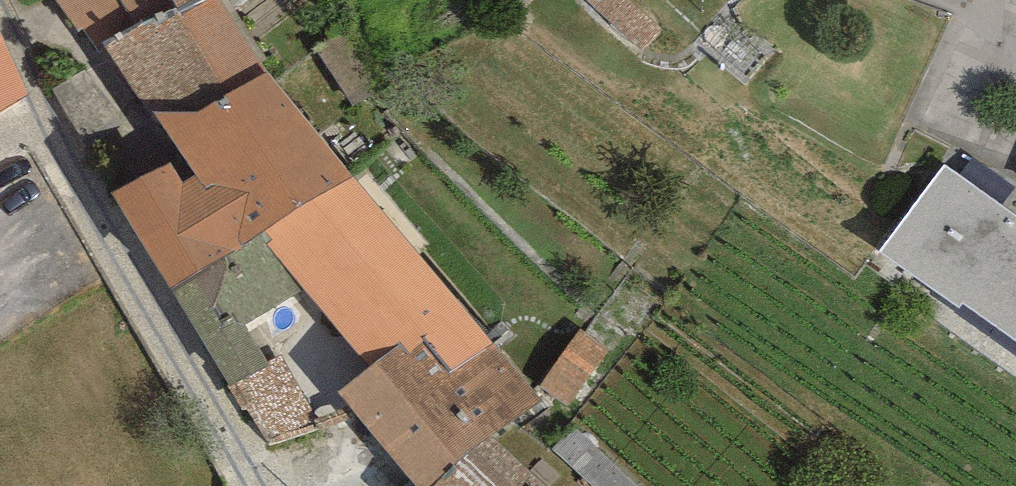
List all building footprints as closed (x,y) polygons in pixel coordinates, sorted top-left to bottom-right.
[(172,0),(54,0),(78,36),(86,31),(104,49),(177,8),(172,0)] [(215,0),(198,0),(177,8),(104,49),(164,129),(196,176),(181,184),(170,166),(110,194),(172,294),(264,229),(352,177),(215,0)] [(628,0),(584,0),(641,51),(661,29),(628,0)] [(27,93),(0,32),(0,111),(27,93)] [(944,167),(877,261),(1015,360),(1015,218),(944,167)] [(493,342),(352,177),(264,229),(272,241),(267,244),(307,293),(369,369),(401,342),(410,351),(424,338),(450,371),(493,342)] [(264,229),(172,294),(227,391),(234,388),(269,371),(266,365),(245,326),(307,293),(267,244),(272,241),(264,229)] [(612,358),(579,335),(542,386),(574,409),(612,358)] [(493,342),(450,371),(424,338),(410,351),(401,342),(369,369),(337,391),(417,485),(439,485),(448,480),(492,436),(542,401),(493,342)] [(269,371),(234,388),(243,410),(270,447),(311,432),(307,413),(311,409),(281,357),(266,365),(269,371)] [(492,436),(448,480),(439,485),(543,485),(492,436)]
